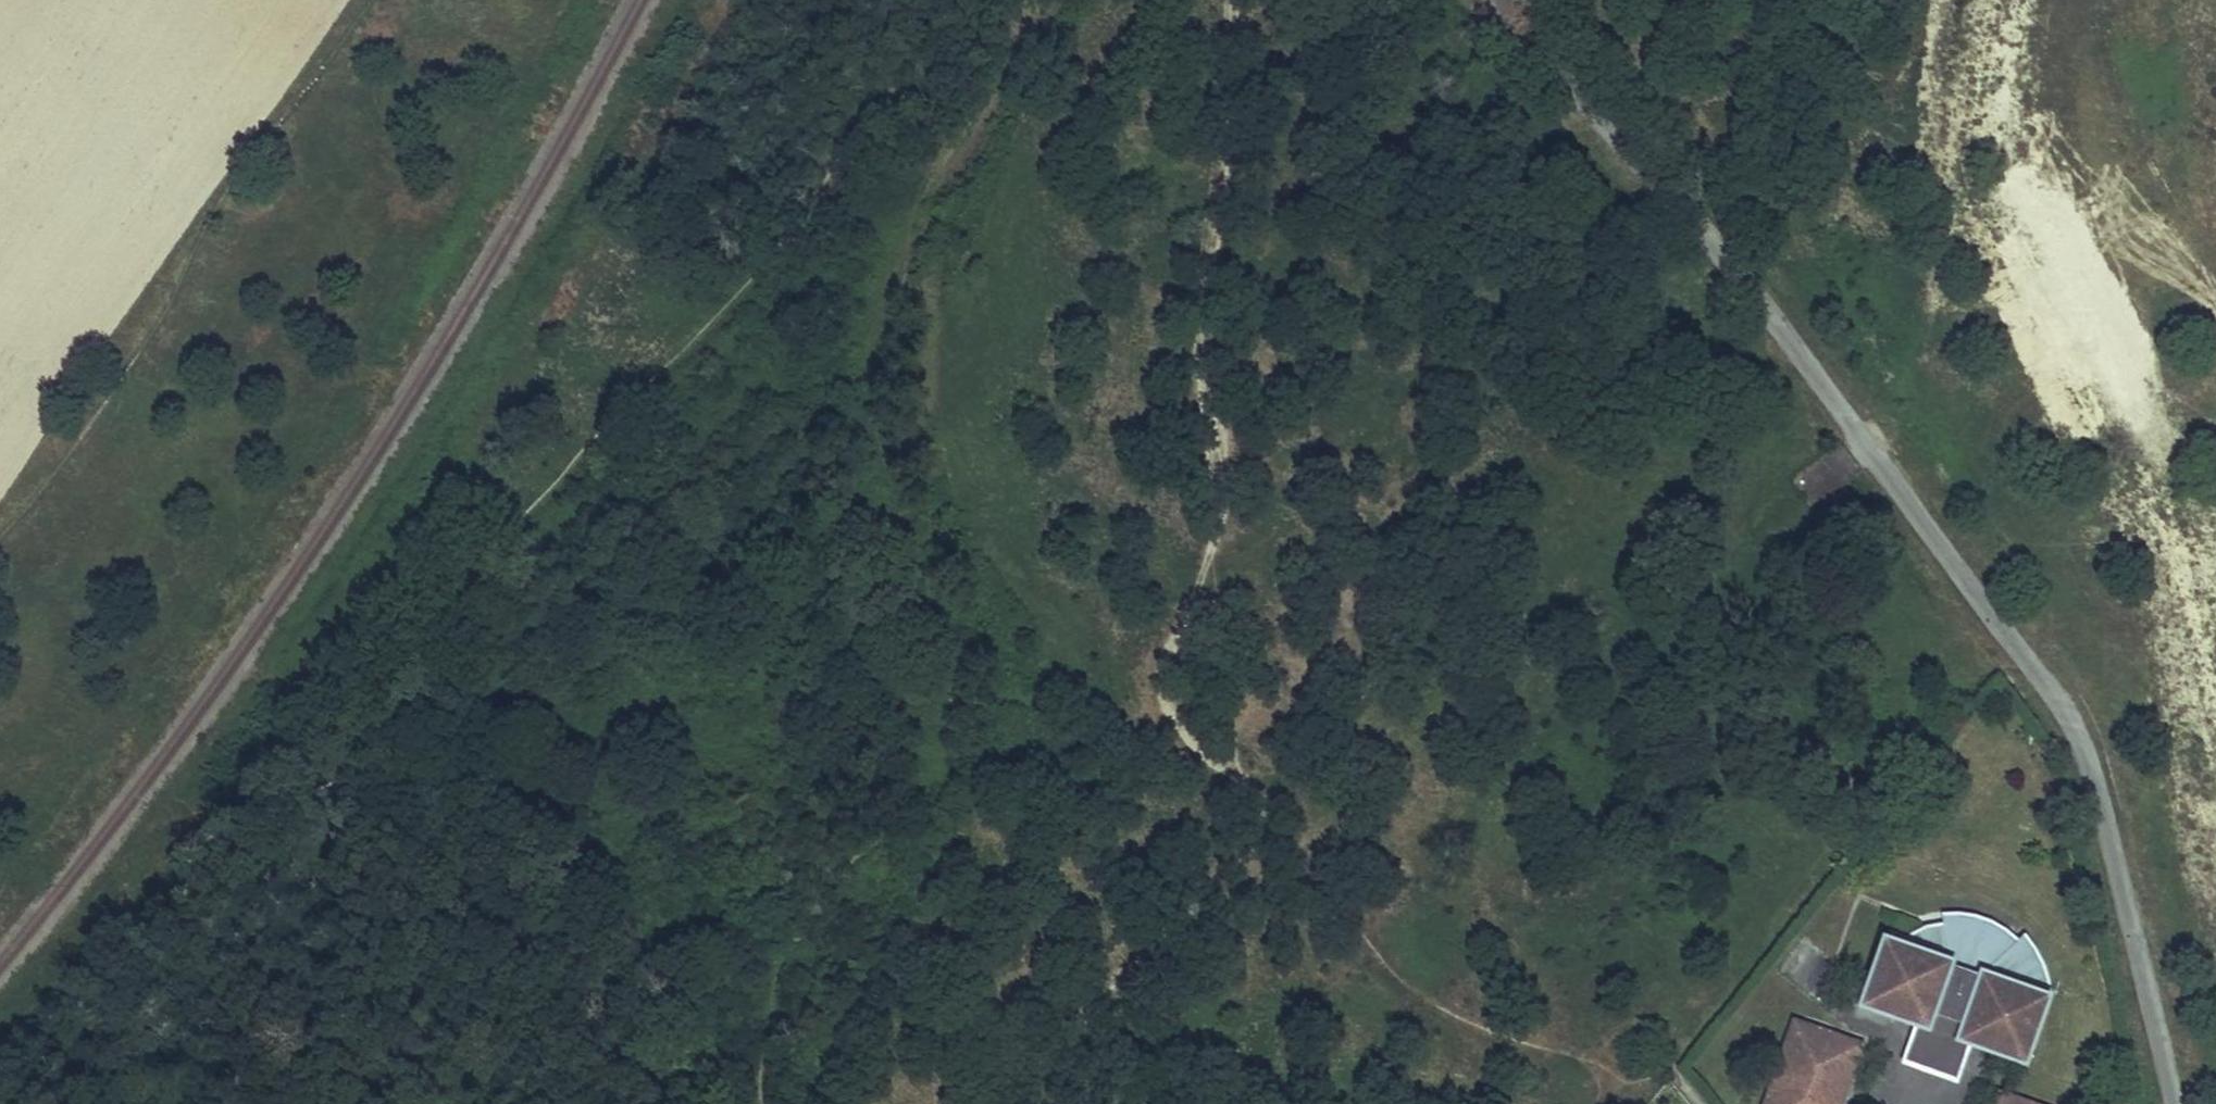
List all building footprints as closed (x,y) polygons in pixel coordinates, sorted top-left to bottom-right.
[(2023,937),(2022,938),(2016,943),(2006,934),(1994,928),(1990,926),(1976,920),(1959,918),(1942,918),(1944,928),(1928,930),(1914,938),(1907,943),(1901,947),(1883,940),(1859,1009),(1914,1028),(1928,1033),(1935,1014),(1963,1024),(1956,1043),(1971,1048),(2025,1067),(2049,999),(2047,984),(2044,973),(2041,966),(2033,951),(2023,937)] [(1971,1048),(1956,1043),(1963,1024),(1935,1014),(1928,1033),(1914,1028),(1900,1066),(1957,1086),(1971,1048)] [(1794,1023),(1766,1103),(1842,1103),(1862,1046),(1794,1023)] [(2000,1095),(1996,1103),(2025,1103),(2000,1095)]
